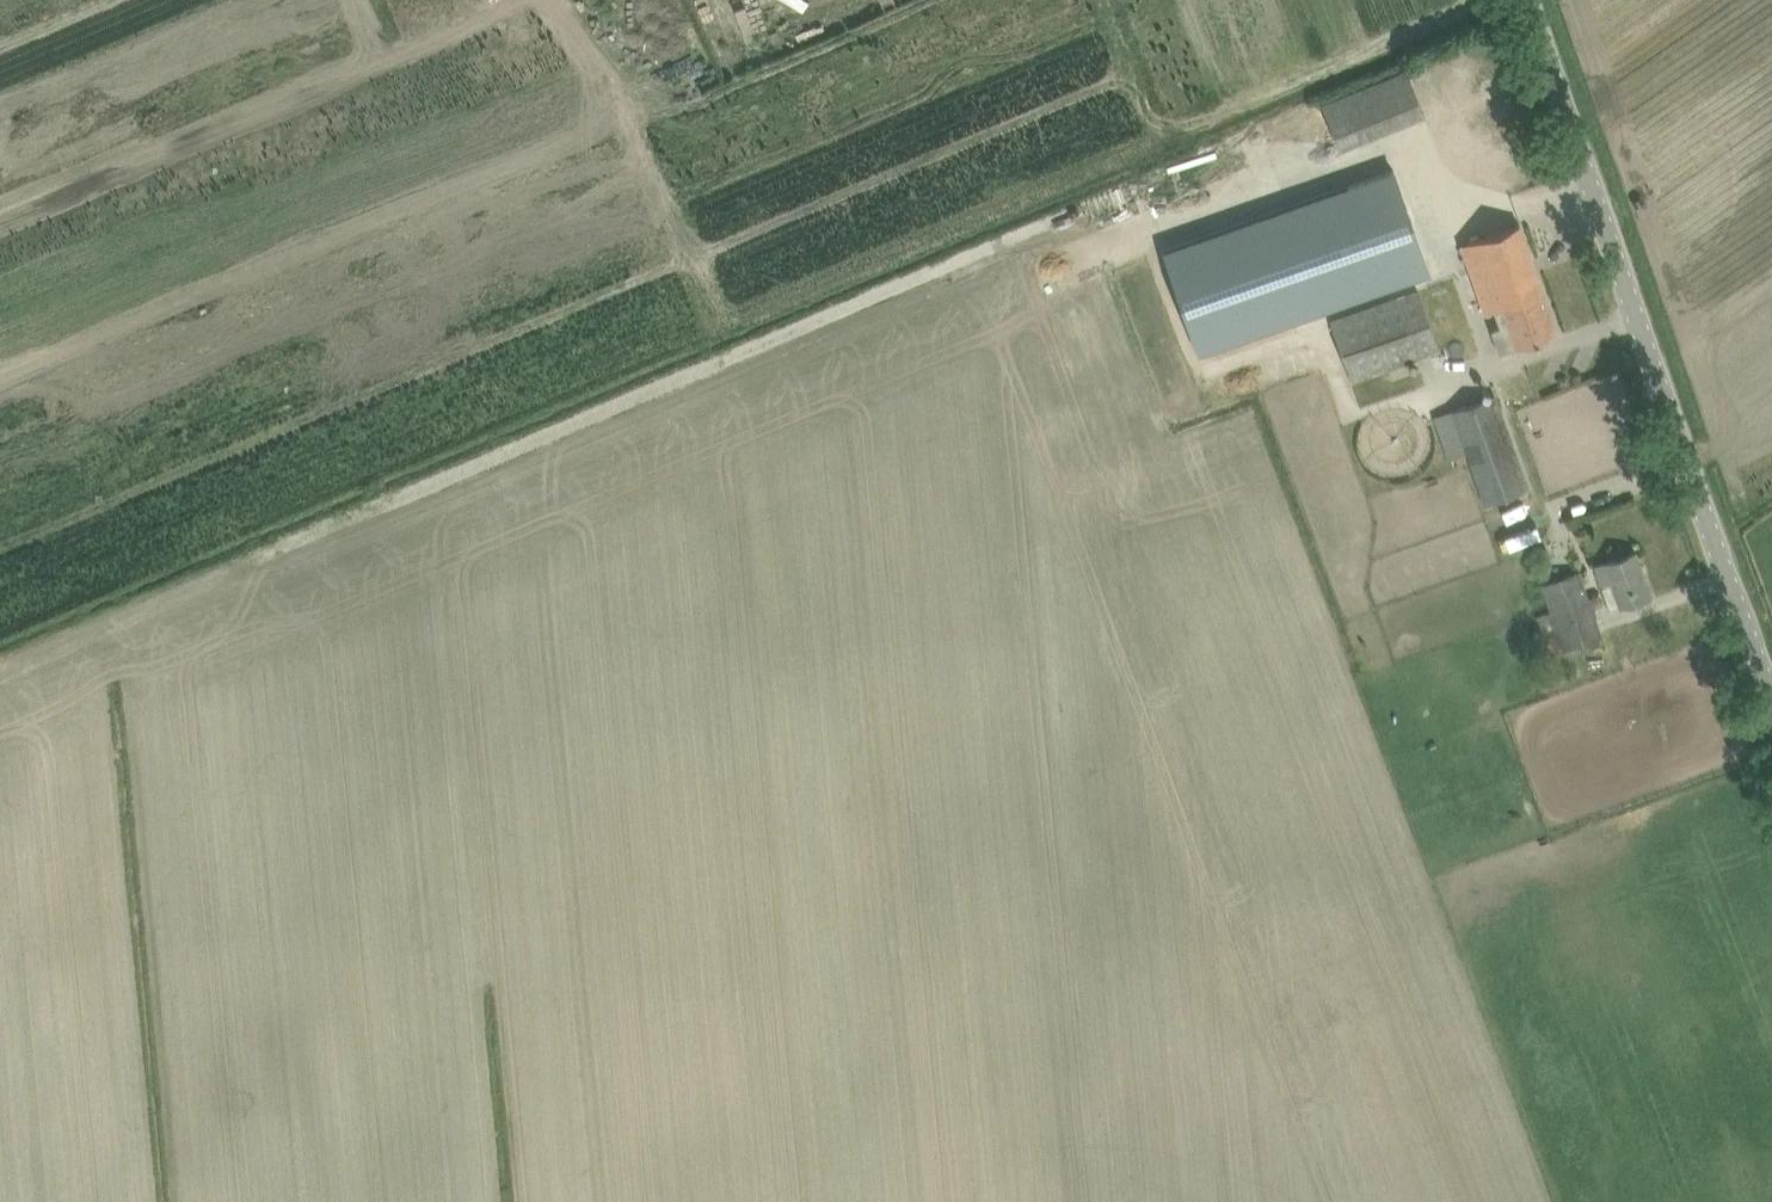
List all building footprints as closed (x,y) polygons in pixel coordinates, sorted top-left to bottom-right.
[(1330,142),(1416,112),(1400,67),(1314,98),(1330,142)] [(1378,176),(1146,258),(1181,358),(1413,276),(1384,191),(1380,180),(1378,176)] [(1500,326),(1492,329),(1499,350),(1517,344),(1517,345),(1558,331),(1519,222),(1461,243),(1486,312),(1494,309),(1500,326)] [(1330,318),(1352,382),(1440,350),(1418,287),(1330,318)] [(1472,401),(1434,415),(1450,459),(1467,452),(1480,489),(1485,503),(1506,496),(1528,488),(1494,393),(1472,401)] [(1613,559),(1595,565),(1602,586),(1611,608),(1621,605),(1628,602),(1651,594),(1635,551),(1613,559)] [(1551,609),(1537,614),(1550,652),(1565,647),(1602,634),(1579,571),(1542,584),(1551,609)]
